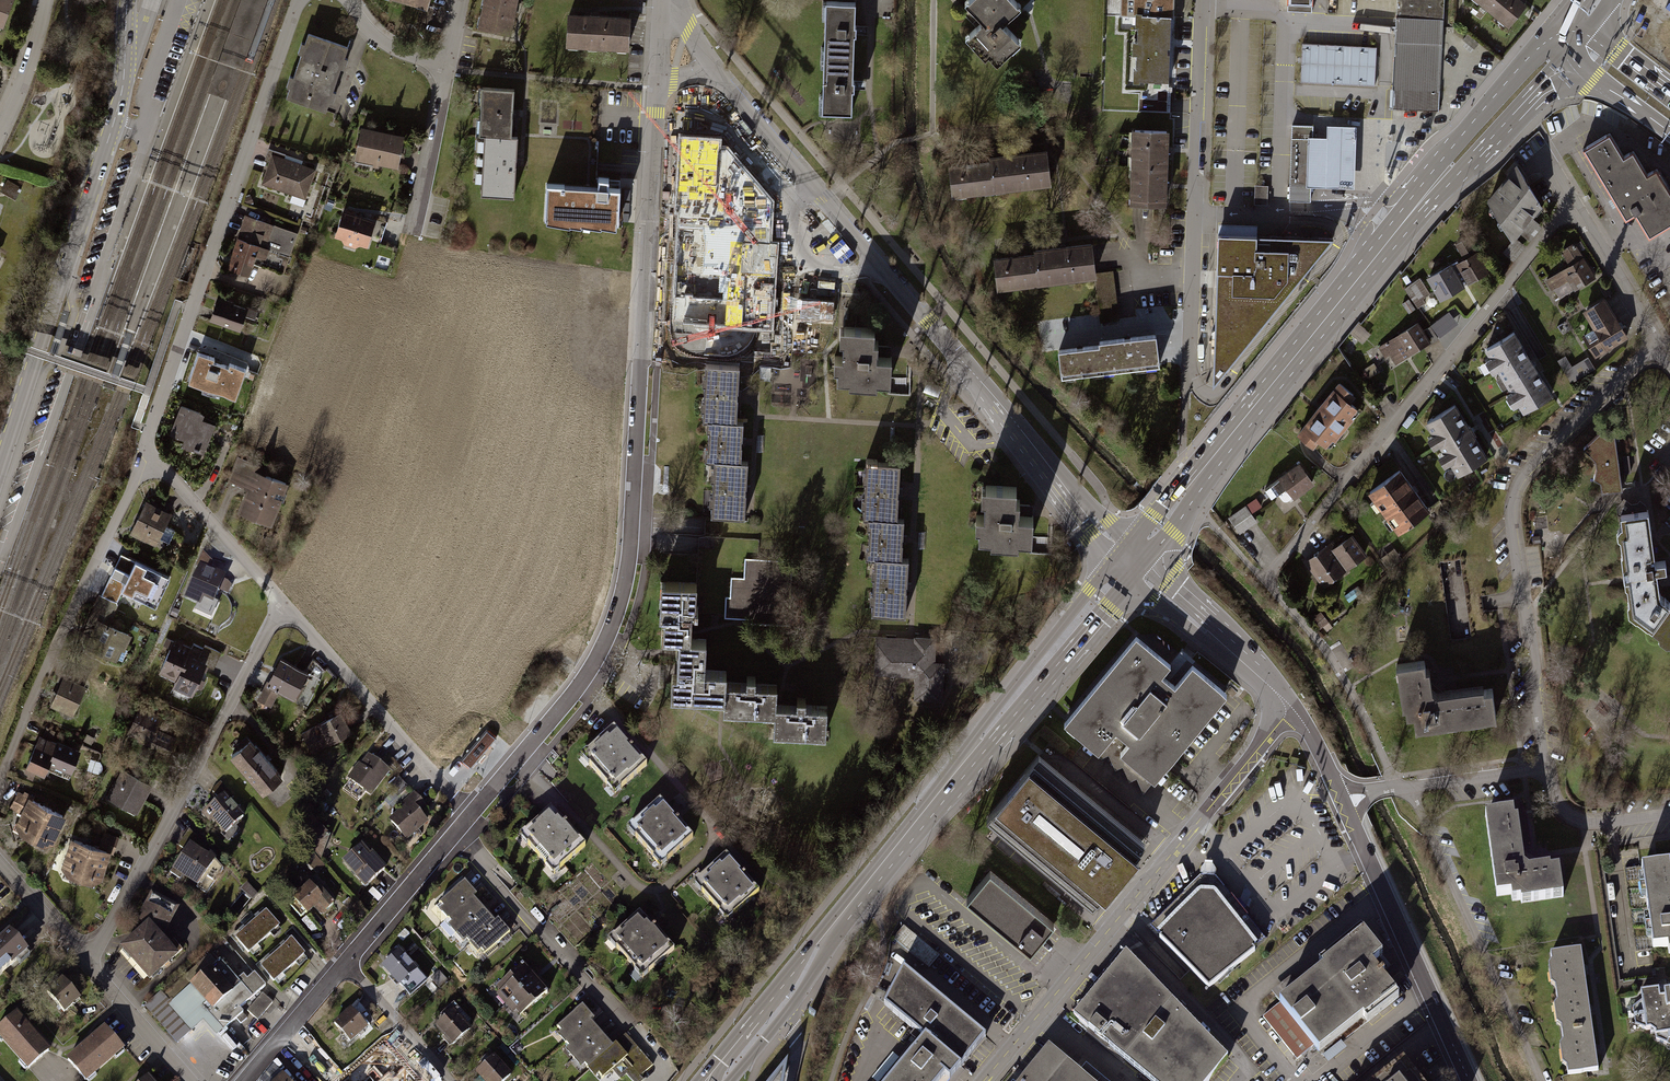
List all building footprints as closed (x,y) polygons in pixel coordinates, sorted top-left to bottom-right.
[(4,28),(14,0),(0,0),(0,27),(4,28)] [(207,91),(230,100),(266,0),(240,0),(207,91)] [(428,10),(431,0),(392,0),(428,10)] [(478,29),(512,36),(518,7),(519,0),(484,0),(478,29)] [(1009,0),(974,0),(963,11),(962,12),(977,27),(967,38),(1001,72),(1023,50),(1003,30),(1021,11),(1009,0)] [(1313,0),(1285,0),(1284,11),(1313,12),(1313,0)] [(1394,13),(1442,15),(1442,0),(1395,0),(1394,13)] [(1519,0),(1473,0),(1506,27),(1525,5),(1519,0)] [(855,3),(826,2),(826,18),(825,18),(824,56),(853,57),(854,34),(856,34),(856,26),(855,26),(855,3)] [(1442,15),(1394,13),(1390,107),(1437,109),(1442,15)] [(633,18),(569,14),(567,48),(631,52),(633,18)] [(1170,18),(1135,16),(1130,82),(1165,84),(1170,18)] [(344,48),(306,35),(283,99),(321,112),(344,48)] [(1375,47),(1302,43),(1300,81),(1373,85),(1375,47)] [(853,57),(824,56),(823,95),(820,94),(819,111),(822,111),(852,112),(852,89),(854,89),(854,80),(853,80),(853,57)] [(511,90),(477,90),(476,141),(510,142),(510,114),(511,90)] [(1293,125),(1290,200),(1310,201),(1313,126),(1293,125)] [(1328,139),(1308,138),(1307,187),(1354,189),(1356,127),(1328,126),(1328,139)] [(404,136),(361,128),(354,161),(398,170),(404,136)] [(1133,133),(1132,170),(1169,171),(1169,134),(1133,133)] [(1584,148),(1626,218),(1634,213),(1649,237),(1669,224),(1669,193),(1669,194),(1656,171),(1646,176),(1632,153),(1622,159),(1608,134),(1584,148)] [(722,141),(683,139),(673,327),(775,332),(780,246),(770,246),(772,202),(727,148),(722,148),(722,141)] [(510,142),(476,141),(475,193),(509,194),(510,156),(510,142)] [(802,145),(797,149),(807,161),(811,157),(802,145)] [(313,163),(268,148),(256,185),(301,200),(313,163)] [(767,150),(762,154),(771,165),(776,161),(767,150)] [(988,156),(989,163),(993,195),(1050,188),(1046,150),(988,156)] [(952,200),(993,195),(989,163),(948,167),(952,200)] [(1484,203),(1509,243),(1539,206),(1514,166),(1484,203)] [(1132,170),(1131,207),(1168,208),(1169,171),(1132,170)] [(22,188),(7,180),(0,192),(15,200),(22,188)] [(1256,203),(1270,203),(1270,183),(1256,183),(1256,203)] [(588,190),(546,189),(544,222),(615,225),(616,191),(588,190)] [(376,221),(343,211),(334,238),(341,241),(344,245),(355,249),(360,246),(368,249),(376,221)] [(295,230),(241,212),(223,267),(246,275),(253,255),(284,265),(295,230)] [(372,238),(382,241),(388,220),(378,218),(372,238)] [(1531,238),(1541,225),(1532,218),(1521,231),(1531,238)] [(1336,241),(1218,235),(1215,377),(1336,241)] [(1514,260),(1526,245),(1516,237),(1504,251),(1514,260)] [(1032,245),(1033,249),(1038,282),(1094,274),(1096,274),(1095,271),(1091,238),(1032,245)] [(1458,262),(1451,265),(1457,276),(1463,273),(1469,283),(1488,272),(1468,238),(1457,244),(1466,259),(1459,264),(1458,262)] [(1557,300),(1596,275),(1573,240),(1558,249),(1569,266),(1545,282),(1557,300)] [(996,287),(1038,282),(1033,249),(992,254),(996,287)] [(1457,276),(1451,265),(1429,278),(1441,299),(1463,287),(1457,276)] [(1095,271),(1096,274),(1094,274),(1101,322),(1119,320),(1113,269),(1095,271)] [(1401,303),(1407,313),(1424,303),(1421,298),(1430,294),(1420,277),(1403,287),(1410,298),(1401,303)] [(1627,337),(1603,296),(1580,309),(1592,328),(1581,334),(1594,357),(1627,337)] [(244,307),(214,297),(206,322),(235,332),(244,307)] [(1448,311),(1430,325),(1439,337),(1457,323),(1448,311)] [(869,323),(837,321),(834,373),(888,376),(889,347),(867,346),(869,323)] [(1417,322),(1376,347),(1384,359),(1389,356),(1393,364),(1429,341),(1417,322)] [(1550,395),(1512,332),(1482,351),(1519,413),(1550,395)] [(1097,340),(1098,346),(1102,378),(1159,372),(1155,334),(1097,340)] [(1361,382),(1378,371),(1359,342),(1343,353),(1361,382)] [(1060,383),(1102,378),(1098,346),(1057,351),(1060,383)] [(228,362),(202,351),(190,381),(216,392),(228,362)] [(1572,377),(1592,366),(1587,357),(1567,368),(1572,377)] [(740,367),(707,365),(704,420),(709,421),(707,461),(715,461),(712,516),(746,518),(748,462),(741,462),(743,421),(737,421),(740,367)] [(1341,380),(1298,432),(1314,445),(1319,440),(1329,449),(1362,410),(1351,401),(1357,393),(1341,380)] [(1461,473),(1490,454),(1457,402),(1428,421),(1461,473)] [(218,421),(182,407),(169,438),(205,452),(213,433),(218,421)] [(1601,489),(1621,487),(1613,435),(1604,436),(1600,432),(1584,444),(1594,456),(1596,463),(1592,474),(1599,478),(1601,489)] [(293,479),(244,458),(233,482),(251,490),(241,514),(272,527),(293,479)] [(900,463),(865,461),(863,518),(869,518),(867,557),(874,557),(871,613),(905,615),(908,558),(901,558),(903,517),(897,517),(900,463)] [(1314,484),(1298,462),(1261,489),(1270,500),(1274,497),(1282,507),(1314,484)] [(1399,469),(1365,494),(1396,535),(1430,510),(1399,469)] [(1017,487),(986,485),(984,516),(980,515),(979,537),(1002,538),(1002,543),(1018,544),(1019,536),(1032,536),(1033,515),(1019,515),(1020,499),(1016,499),(1017,487)] [(1225,518),(1237,535),(1256,522),(1249,513),(1260,505),(1254,497),(1225,518)] [(1651,624),(1669,600),(1660,592),(1657,568),(1666,566),(1665,558),(1656,558),(1648,506),(1641,500),(1638,503),(1631,504),(1624,498),(1617,507),(1618,514),(1620,516),(1621,521),(1617,525),(1617,531),(1620,533),(1622,548),(1620,550),(1625,579),(1625,581),(1627,582),(1629,597),(1627,599),(1628,607),(1651,624)] [(168,513),(142,501),(126,535),(152,547),(168,513)] [(1302,563),(1320,588),(1366,555),(1351,535),(1336,545),(1333,541),(1302,563)] [(1394,548),(1379,558),(1388,571),(1403,561),(1394,548)] [(170,581),(122,557),(102,596),(117,604),(122,594),(156,611),(170,581)] [(727,596),(726,616),(763,617),(764,559),(746,559),(746,577),(732,577),(732,596),(727,596)] [(222,576),(199,564),(183,598),(206,609),(222,576)] [(695,578),(659,576),(655,634),(676,635),(673,693),(719,696),(718,710),(767,713),(765,733),(824,737),(826,707),(778,704),(774,704),(776,684),(726,680),(727,663),(709,662),(711,631),(692,629),(693,624),(695,578)] [(1669,600),(1651,624),(1659,630),(1659,634),(1667,640),(1669,640),(1669,601),(1669,600)] [(1328,622),(1322,614),(1315,619),(1321,627),(1328,622)] [(124,630),(95,620),(84,649),(114,660),(124,630)] [(913,638),(875,635),(873,674),(914,677),(913,699),(942,701),(944,662),(935,661),(935,637),(913,636),(913,638)] [(194,645),(174,636),(159,669),(176,677),(173,684),(192,693),(206,661),(190,654),(194,645)] [(1135,636),(1061,726),(1093,753),(1110,732),(1125,744),(1116,755),(1150,782),(1223,693),(1190,665),(1173,686),(1162,677),(1171,665),(1135,636)] [(1358,654),(1350,659),(1354,666),(1363,661),(1358,654)] [(301,668),(278,658),(264,688),(294,702),(309,672),(301,668)] [(1393,666),(1400,709),(1405,709),(1406,717),(1412,717),(1413,729),(1496,718),(1492,690),(1483,691),(1483,688),(1434,695),(1430,692),(1427,670),(1422,670),(1421,662),(1393,666)] [(82,687),(60,676),(45,707),(68,717),(82,687)] [(349,725),(341,708),(299,729),(311,753),(353,732),(349,725)] [(640,767),(611,732),(581,757),(610,792),(640,767)] [(81,751),(40,734),(26,765),(67,782),(81,751)] [(251,736),(230,754),(261,792),(283,774),(251,736)] [(391,772),(368,753),(347,777),(370,796),(391,772)] [(1038,762),(990,821),(1095,906),(1144,847),(1038,762)] [(153,781),(119,763),(102,796),(136,813),(153,781)] [(242,815),(221,791),(200,809),(221,833),(242,815)] [(65,814),(24,793),(8,827),(49,847),(65,814)] [(419,798),(415,794),(385,818),(403,841),(433,816),(419,798)] [(691,837),(661,802),(629,830),(659,865),(691,837)] [(577,846),(546,810),(517,835),(548,870),(577,846)] [(1486,818),(1497,898),(1512,896),(1513,902),(1523,901),(1523,905),(1565,899),(1561,871),(1552,872),(1552,869),(1530,872),(1526,869),(1520,821),(1515,822),(1514,814),(1486,818)] [(220,871),(187,831),(177,846),(184,851),(166,877),(178,885),(180,882),(194,892),(197,889),(204,894),(220,871)] [(391,864),(363,836),(337,861),(365,889),(381,873),(391,864)] [(109,851),(70,839),(57,878),(96,891),(109,851)] [(735,874),(727,864),(697,889),(721,918),(751,893),(735,874)] [(1651,949),(1666,947),(1667,953),(1669,953),(1669,873),(1668,873),(1667,865),(1640,868),(1651,949)] [(1057,927),(991,870),(964,901),(1030,958),(1057,927)] [(1253,948),(1267,938),(1216,874),(1213,877),(1202,876),(1200,874),(1152,921),(1160,929),(1156,933),(1160,937),(1159,938),(1208,988),(1255,951),(1253,948)] [(335,903),(314,879),(289,900),(304,918),(316,907),(322,914),(335,903)] [(477,890),(468,880),(436,906),(478,958),(511,932),(494,911),(477,890)] [(247,882),(242,889),(255,897),(259,891),(247,882)] [(180,907),(151,891),(137,916),(145,924),(148,922),(163,938),(180,907)] [(264,912),(234,938),(247,953),(277,926),(264,912)] [(671,951),(637,916),(608,943),(641,979),(671,951)] [(145,924),(120,947),(151,981),(179,956),(163,938),(148,922),(145,924)] [(894,939),(931,967),(941,953),(904,925),(894,939)] [(28,950),(16,937),(8,929),(0,936),(0,975),(28,950)] [(1383,959),(1361,933),(1270,1009),(1314,1061),(1393,995),(1371,970),(1383,959)] [(303,955),(290,940),(260,966),(272,981),(303,955)] [(1583,972),(1580,946),(1548,951),(1549,960),(1547,964),(1549,980),(1553,983),(1554,991),(1585,986),(1583,972)] [(427,985),(400,949),(381,964),(400,988),(408,999),(427,985)] [(1126,952),(1080,1008),(1082,1010),(1076,1018),(1152,1080),(1208,1080),(1228,1057),(1126,952)] [(536,978),(520,961),(493,987),(518,1014),(546,989),(536,978)] [(237,982),(219,962),(169,1006),(158,993),(144,1006),(176,1042),(206,1015),(221,1032),(233,1021),(238,1026),(247,1018),(239,1009),(263,987),(252,975),(245,981),(241,977),(237,982)] [(945,1076),(949,1080),(985,1036),(903,968),(884,1005),(920,1034),(881,1080),(941,1080),(945,1076)] [(64,1012),(81,998),(62,976),(45,991),(64,1012)] [(1640,989),(1641,1000),(1627,1006),(1631,1030),(1640,1029),(1651,1035),(1656,1041),(1669,1048),(1669,985),(1664,986),(1640,989)] [(1589,1011),(1585,986),(1554,991),(1555,998),(1552,1002),(1555,1020),(1558,1023),(1560,1031),(1591,1026),(1589,1011)] [(273,1002),(262,993),(247,1011),(258,1020),(273,1002)] [(355,1012),(349,1005),(330,1022),(349,1043),(367,1027),(355,1012)] [(576,1007),(549,1033),(596,1080),(606,1080),(628,1060),(609,1040),(602,1033),(594,1026),(576,1007)] [(473,1034),(453,1008),(433,1024),(448,1043),(452,1049),(473,1034)] [(51,1049),(16,1010),(0,1025),(0,1039),(27,1070),(51,1049)] [(125,1048),(104,1024),(65,1058),(85,1080),(87,1080),(125,1048)] [(1595,1051),(1591,1026),(1560,1031),(1561,1038),(1558,1042),(1561,1060),(1564,1063),(1566,1071),(1597,1066),(1595,1051)] [(1020,1080),(1091,1080),(1049,1046),(1020,1080)] [(474,1068),(485,1080),(501,1080),(511,1073),(494,1052),(474,1068)] [(393,1054),(376,1068),(387,1080),(401,1080),(410,1074),(398,1060),(393,1054)] [(771,1080),(784,1080),(788,1060),(771,1080)] [(1404,1065),(1383,1080),(1416,1080),(1404,1065)] [(281,1070),(268,1080),(291,1080),(281,1070)]
